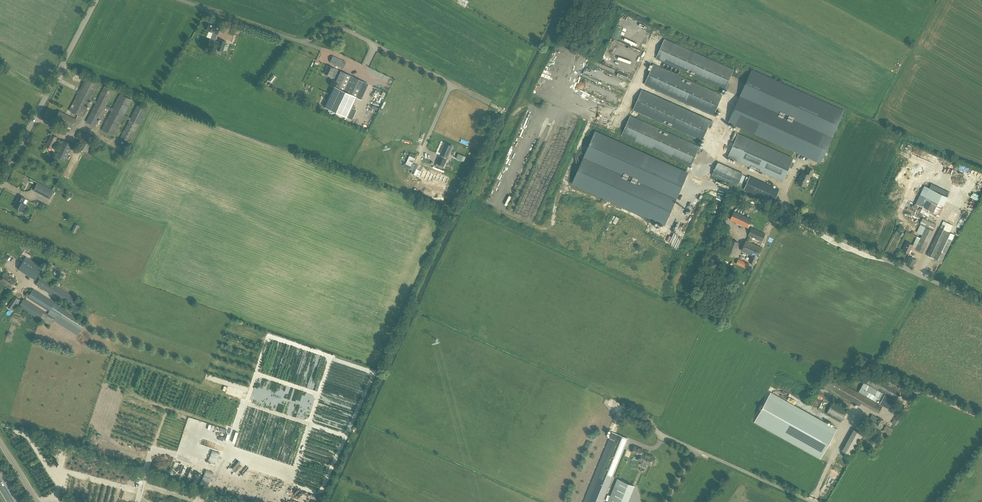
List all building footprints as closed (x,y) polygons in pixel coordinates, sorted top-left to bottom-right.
[(217,36),(219,28),(208,24),(205,32),(217,36)] [(222,53),(225,43),(218,40),(215,50),(222,53)] [(665,41),(656,59),(728,91),(730,86),(727,85),(733,71),(665,41)] [(637,55),(638,52),(621,43),(619,47),(623,48),(617,59),(624,63),(624,62),(628,64),(633,53),(637,55)] [(335,66),(338,58),(333,55),(330,63),(335,66)] [(618,89),(622,82),(587,63),(572,90),(579,94),(581,91),(584,93),(591,81),(601,87),(599,92),(602,93),(600,96),(614,103),(616,99),(618,100),(620,95),(615,93),(617,89),(618,89)] [(328,66),(324,74),(334,79),(338,71),(328,66)] [(653,66),(645,85),(716,116),(718,112),(715,111),(722,97),(653,66)] [(750,69),(727,121),(755,133),(819,162),(821,156),(829,160),(831,154),(830,153),(830,152),(828,151),(828,152),(824,150),(828,141),(843,110),(750,69)] [(329,99),(325,108),(352,120),(368,85),(341,72),(329,99)] [(86,77),(69,111),(82,117),(90,101),(96,103),(86,122),(96,127),(100,118),(102,119),(106,110),(104,110),(105,108),(111,111),(101,130),(114,136),(124,117),(125,115),(132,100),(120,94),(112,109),(106,106),(114,91),(104,86),(97,101),(91,99),(99,83),(86,77)] [(642,92),(634,110),(702,141),(708,127),(711,128),(713,124),(642,92)] [(130,120),(120,139),(129,144),(147,108),(138,104),(131,118),(125,115),(124,117),(130,120)] [(59,111),(55,120),(72,128),(76,120),(59,111)] [(630,118),(622,136),(691,166),(697,153),(699,154),(702,149),(630,118)] [(596,131),(573,185),(666,227),(690,173),(596,131)] [(85,132),(77,147),(88,153),(95,138),(85,132)] [(51,135),(46,146),(51,149),(57,138),(51,135)] [(738,135),(728,158),(783,182),(789,168),(792,169),(794,164),(791,163),(793,159),(738,135)] [(64,141),(56,157),(65,161),(72,146),(64,141)] [(439,157),(437,163),(444,167),(447,160),(445,160),(446,157),(448,158),(453,147),(445,144),(441,154),(442,155),(441,158),(439,157)] [(718,164),(712,177),(737,187),(742,175),(718,164)] [(443,183),(446,177),(435,173),(435,175),(432,174),(432,173),(421,169),(418,176),(422,177),(421,179),(425,181),(426,179),(429,180),(431,177),(433,178),(443,183)] [(801,177),(798,183),(806,187),(811,177),(812,177),(815,171),(808,169),(806,173),(803,172),(801,177)] [(24,188),(30,178),(21,173),(15,183),(24,188)] [(750,177),(744,190),(774,203),(779,190),(750,177)] [(36,182),(32,189),(50,198),(54,191),(36,182)] [(920,209),(937,216),(947,192),(929,184),(927,188),(922,186),(914,203),(921,206),(920,209)] [(486,202),(503,210),(508,200),(491,192),(486,202)] [(19,195),(13,207),(22,212),(26,204),(23,203),(25,198),(19,195)] [(734,212),(730,219),(748,227),(752,219),(734,212)] [(923,218),(920,224),(933,230),(936,224),(928,221),(923,218)] [(943,221),(927,256),(942,262),(954,235),(950,233),(953,226),(943,221)] [(907,242),(903,250),(909,253),(912,248),(915,250),(923,254),(933,231),(926,227),(920,238),(917,237),(913,245),(907,242)] [(752,228),(748,235),(762,241),(765,234),(752,228)] [(716,239),(713,246),(719,249),(722,243),(716,239)] [(729,239),(723,253),(732,257),(738,242),(729,239)] [(746,240),(741,250),(751,255),(749,258),(750,259),(749,261),(754,264),(757,258),(758,258),(762,248),(746,240)] [(26,257),(18,269),(35,280),(43,268),(26,257)] [(738,259),(736,264),(747,269),(750,264),(738,259)] [(0,280),(0,283),(10,290),(17,280),(5,272),(0,280)] [(41,277),(36,285),(76,310),(81,302),(41,277)] [(86,323),(33,289),(28,298),(50,312),(49,315),(56,319),(54,321),(78,335),(86,323)] [(14,310),(21,300),(18,298),(14,304),(11,303),(9,307),(14,310)] [(56,319),(49,315),(23,299),(18,307),(51,327),(54,321),(56,319)] [(828,375),(822,386),(859,406),(861,404),(878,413),(883,406),(828,375)] [(871,376),(866,384),(896,400),(901,392),(871,376)] [(864,383),(859,392),(876,401),(878,399),(880,400),(884,394),(864,383)] [(769,393),(753,423),(820,460),(836,430),(769,393)] [(885,395),(880,403),(891,409),(896,401),(885,395)] [(833,403),(826,415),(841,423),(847,411),(833,403)] [(899,412),(891,422),(896,426),(903,415),(899,412)] [(872,415),(869,419),(873,421),(871,425),(880,430),(881,427),(882,428),(883,426),(882,426),(885,421),(878,417),(877,418),(872,415)] [(886,425),(883,430),(890,434),(893,429),(886,425)] [(854,430),(842,451),(851,456),(863,435),(854,430)] [(585,499),(584,501),(603,501),(613,478),(628,439),(612,433),(585,499)] [(634,446),(632,451),(640,454),(638,460),(650,465),(654,457),(642,452),(643,450),(634,446)] [(608,501),(627,501),(634,485),(617,479),(608,501)]
